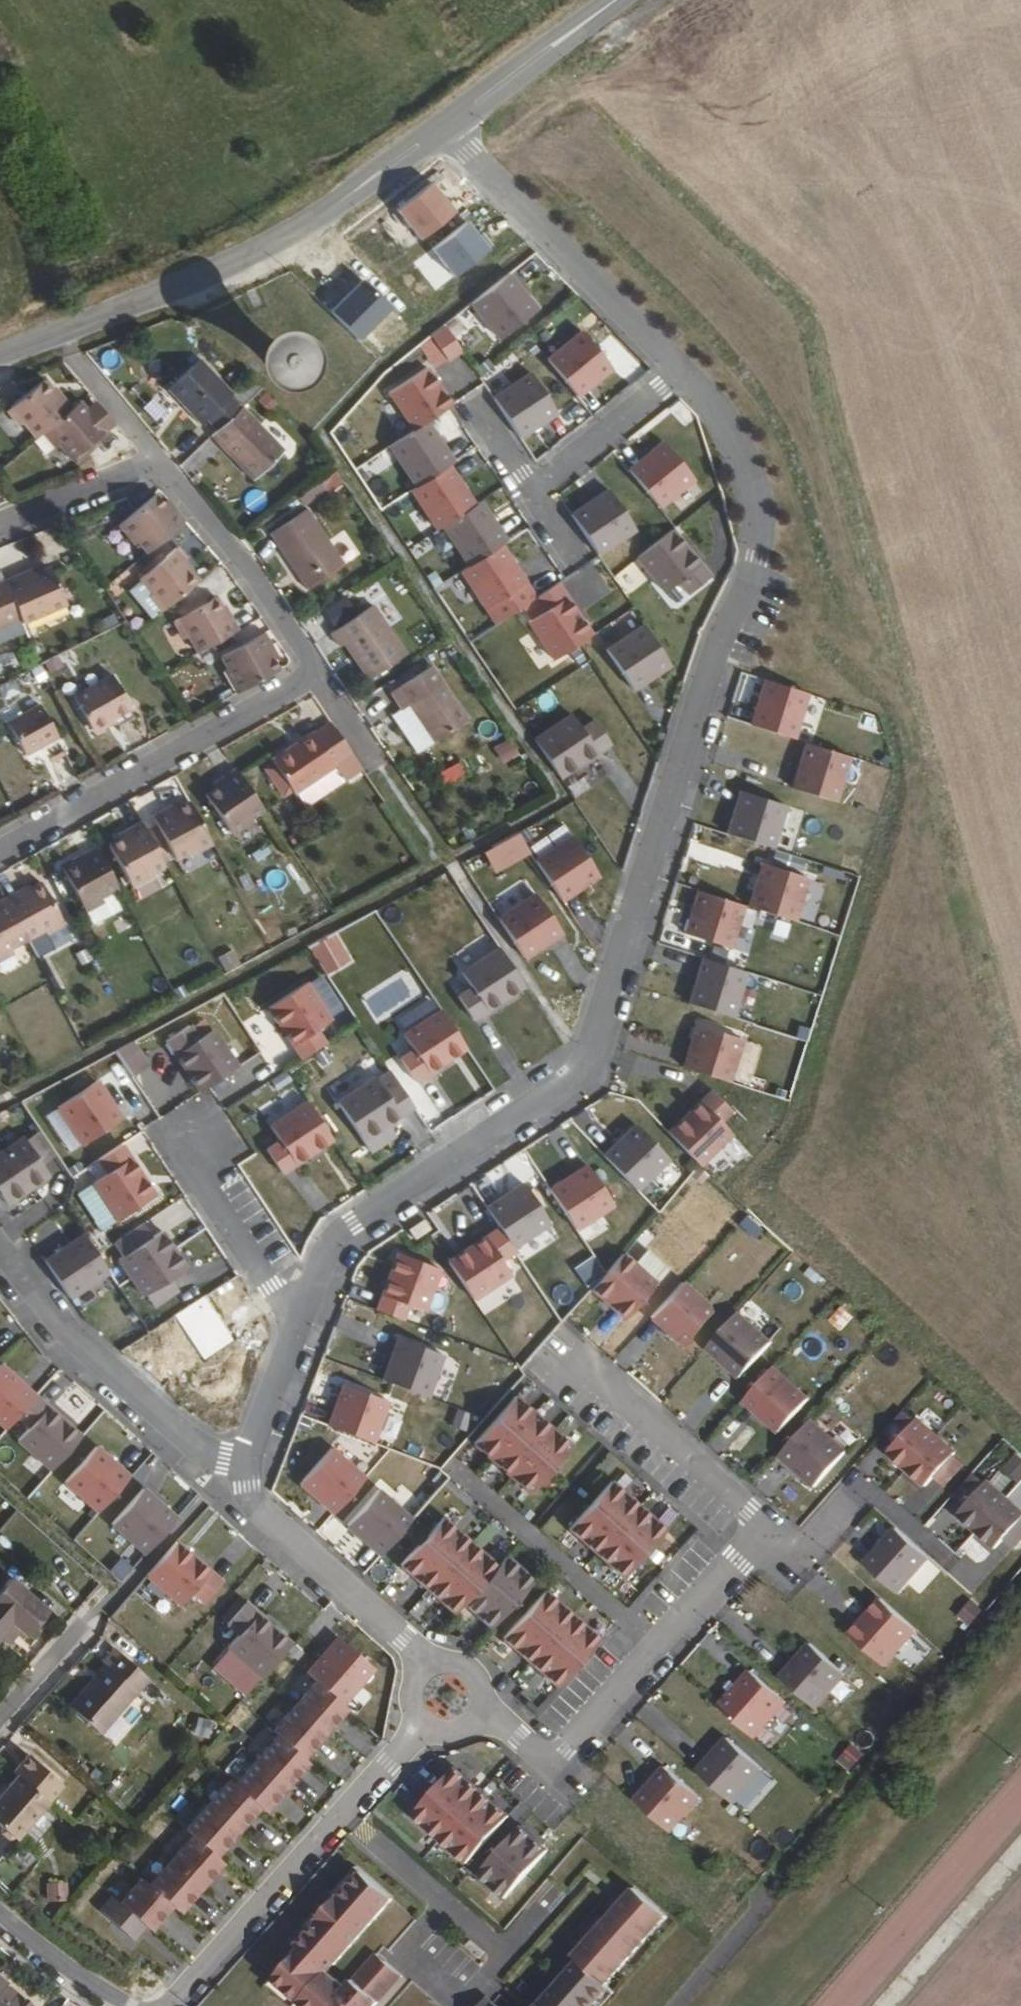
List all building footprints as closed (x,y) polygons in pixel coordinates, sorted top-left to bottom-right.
[(535,310),(505,274),(468,304),(498,339),(535,310)] [(444,361),(459,352),(444,330),(429,338),(444,361)] [(545,361),(576,398),(610,368),(580,332),(545,361)] [(275,348),(272,351),(269,354),(267,358),(268,363),(269,368),(274,372),(280,374),(287,372),(291,368),(294,362),(293,356),(288,351),(281,347),(275,348)] [(244,408),(264,388),(252,378),(236,395),(203,362),(171,391),(203,425),(209,420),(219,431),(244,408)] [(425,422),(448,407),(424,368),(388,393),(412,431),(425,422)] [(491,399),(517,438),(555,414),(527,375),(491,399)] [(22,418),(37,437),(44,431),(73,408),(64,396),(61,398),(45,381),(9,410),(17,420),(22,418)] [(144,408),(155,421),(173,407),(162,394),(144,408)] [(89,410),(81,400),(73,408),(44,431),(52,442),(57,439),(73,459),(117,424),(107,411),(97,420),(89,410)] [(107,411),(98,401),(89,410),(97,420),(107,411)] [(285,451),(244,408),(219,431),(213,436),(256,480),(285,451)] [(387,448),(414,488),(447,466),(451,463),(425,422),(412,431),(387,448)] [(627,471),(658,508),(691,479),(662,442),(627,471)] [(475,447),(455,460),(465,475),(485,462),(475,447)] [(409,491),(436,530),(441,527),(473,506),(447,466),(414,488),(409,491)] [(336,491),(348,483),(338,469),(327,477),(331,485),(336,491)] [(607,491),(569,516),(595,554),(632,531),(607,491)] [(149,552),(186,520),(178,510),(173,515),(165,505),(158,495),(121,525),(137,545),(141,541),(149,552)] [(173,515),(178,510),(169,500),(165,505),(173,515)] [(468,567),(500,547),(505,543),(478,502),(473,506),(441,527),(468,567)] [(346,566),(308,510),(273,534),(310,589),(346,566)] [(708,578),(670,530),(637,557),(665,593),(677,583),(687,595),(708,578)] [(468,567),(461,572),(485,610),(524,584),(500,547),(468,567)] [(161,613),(199,582),(184,563),(187,561),(178,550),(142,578),(158,599),(154,602),(161,613)] [(22,577),(6,584),(22,620),(24,624),(67,605),(51,570),(36,577),(24,583),(22,577)] [(33,572),(22,577),(24,583),(36,577),(33,572)] [(6,582),(0,585),(0,629),(22,620),(6,584),(6,582)] [(551,659),(577,643),(589,635),(556,583),(533,599),(542,612),(526,621),(551,659)] [(199,652),(240,630),(233,617),(229,619),(218,598),(211,602),(182,618),(176,621),(182,633),(187,630),(199,652)] [(182,618),(211,602),(208,598),(179,614),(182,618)] [(337,628),(358,615),(346,598),(326,612),(337,628)] [(374,605),(358,615),(332,633),(342,647),(347,643),(370,680),(393,665),(402,659),(407,655),(374,605)] [(0,629),(0,645),(28,632),(24,624),(22,620),(0,629)] [(633,690),(670,665),(644,627),(607,651),(633,690)] [(236,694),(279,671),(272,661),(265,650),(272,646),(265,634),(222,658),(228,670),(224,673),(236,694)] [(265,650),(272,661),(278,658),(272,646),(265,650)] [(402,659),(393,665),(395,670),(405,663),(402,659)] [(394,693),(404,710),(412,705),(436,743),(469,721),(434,667),(394,693)] [(112,676),(73,697),(91,729),(130,708),(112,676)] [(0,687),(0,689),(6,702),(23,693),(17,679),(0,687)] [(808,693),(766,680),(765,680),(751,726),(793,739),(808,693)] [(26,755),(46,744),(59,737),(42,705),(9,723),(26,755)] [(412,705),(404,710),(396,716),(420,753),(436,743),(412,705)] [(533,742),(559,780),(610,746),(595,723),(581,731),(572,717),(533,742)] [(345,780),(362,767),(332,723),(316,734),(314,732),(272,760),(274,763),(292,790),(295,794),(297,792),(335,766),(345,780)] [(59,737),(46,744),(53,758),(66,751),(59,737)] [(511,738),(493,749),(501,764),(520,754),(511,738)] [(850,758),(807,744),(793,790),(835,803),(850,758)] [(448,788),(469,774),(460,761),(440,775),(448,788)] [(292,790),(274,763),(266,769),(285,796),(292,790)] [(306,806),(345,780),(335,766),(297,792),(306,806)] [(251,818),(263,810),(235,769),(222,777),(225,783),(216,789),(206,797),(233,836),(253,822),(251,818)] [(213,785),(216,789),(225,783),(222,777),(213,785)] [(727,835),(772,849),(785,806),(740,792),(727,835)] [(190,856),(212,844),(190,802),(179,807),(167,814),(163,808),(151,815),(175,859),(187,851),(190,856)] [(176,802),(163,808),(167,814),(179,807),(176,802)] [(152,872),(164,865),(140,822),(128,829),(132,834),(120,841),(109,847),(132,889),(154,877),(152,872)] [(117,835),(120,841),(132,834),(128,829),(117,835)] [(484,853),(496,874),(533,853),(521,831),(484,853)] [(535,863),(560,901),(598,877),(573,838),(535,863)] [(95,901),(118,889),(95,846),(81,856),(83,858),(63,871),(85,912),(98,905),(95,901)] [(715,865),(748,872),(751,860),(718,853),(715,865)] [(749,908),(794,922),(808,880),(763,866),(749,908)] [(5,899),(27,939),(50,927),(52,932),(64,926),(41,884),(20,895),(18,892),(5,899)] [(743,907),(699,892),(684,935),(730,949),(743,907)] [(497,921),(523,960),(560,936),(536,897),(497,921)] [(27,939),(5,899),(0,901),(0,960),(6,957),(3,952),(27,939)] [(524,987),(499,950),(461,975),(471,990),(459,998),(472,1021),(524,987)] [(703,960),(689,1005),(732,1019),(746,974),(703,960)] [(267,1010),(302,1061),(324,1046),(315,1033),(329,1024),(302,986),(267,1010)] [(466,1051),(441,1013),(403,1037),(412,1054),(399,1061),(414,1084),(466,1051)] [(698,1027),(685,1070),(729,1083),(743,1041),(698,1027)] [(166,1044),(200,1095),(238,1070),(213,1033),(197,1043),(189,1029),(166,1044)] [(134,1078),(152,1066),(133,1040),(116,1052),(134,1078)] [(414,1110),(399,1087),(385,1095),(376,1081),(337,1105),(362,1143),(414,1110)] [(97,1084),(58,1109),(81,1147),(122,1122),(97,1084)] [(713,1092),(669,1135),(701,1169),(732,1135),(721,1123),(732,1111),(713,1092)] [(333,1143),(308,1106),(270,1129),(279,1145),(266,1153),(281,1176),(333,1143)] [(637,1127),(603,1157),(636,1192),(670,1162),(637,1127)] [(121,1147),(99,1162),(108,1176),(93,1185),(118,1223),(156,1198),(121,1147)] [(47,1151),(35,1159),(50,1182),(62,1174),(47,1151)] [(33,1156),(12,1171),(35,1206),(57,1191),(50,1182),(35,1159),(33,1156)] [(589,1168),(549,1193),(575,1232),(614,1207),(589,1168)] [(12,1171),(0,1179),(0,1200),(8,1211),(14,1221),(35,1206),(12,1171)] [(500,1231),(513,1251),(551,1227),(526,1186),(487,1211),(500,1231)] [(424,1222),(408,1231),(414,1241),(430,1231),(424,1222)] [(448,1263),(473,1302),(511,1278),(502,1262),(516,1255),(513,1251),(500,1231),(448,1263)] [(113,1249),(121,1261),(144,1246),(136,1234),(113,1249)] [(119,1262),(131,1281),(173,1254),(161,1235),(144,1246),(121,1261),(119,1262)] [(85,1239),(44,1265),(69,1302),(109,1277),(85,1239)] [(173,1254),(131,1281),(143,1300),(146,1298),(169,1283),(186,1273),(173,1254)] [(377,1313),(402,1323),(407,1308),(424,1314),(441,1271),(398,1256),(377,1313)] [(623,1256),(591,1292),(626,1321),(657,1285),(623,1256)] [(169,1283),(146,1298),(153,1310),(177,1296),(169,1283)] [(682,1284),(651,1319),(685,1349),(716,1314),(682,1284)] [(829,1322),(844,1331),(854,1314),(839,1305),(829,1322)] [(774,1344),(740,1314),(709,1349),(742,1379),(774,1344)] [(383,1383),(428,1400),(443,1357),(399,1341),(383,1383)] [(811,1400),(776,1368),(746,1402),(781,1433),(811,1400)] [(5,1433),(17,1419),(34,1399),(0,1369),(0,1428),(5,1433)] [(328,1430),(372,1446),(388,1403),(344,1387),(328,1430)] [(18,1443),(51,1474),(81,1440),(34,1399),(17,1419),(30,1430),(18,1443)] [(536,1416),(516,1399),(495,1422),(515,1439),(536,1416)] [(899,1443),(916,1423),(906,1415),(888,1434),(899,1443)] [(555,1432),(536,1416),(515,1439),(534,1456),(555,1432)] [(910,1471),(938,1437),(919,1421),(916,1423),(899,1443),(890,1454),(910,1471)] [(515,1439),(495,1422),(474,1446),(493,1463),(515,1439)] [(847,1454),(811,1423),(781,1456),(817,1487),(847,1454)] [(574,1450),(555,1432),(534,1456),(553,1473),(574,1450)] [(958,1454),(938,1437),(910,1471),(929,1487),(938,1477),(956,1457),(958,1454)] [(534,1456),(515,1439),(493,1463),(512,1480),(534,1456)] [(66,1486),(100,1515),(130,1480),(97,1451),(66,1486)] [(335,1516),(366,1481),(333,1452),(301,1487),(335,1516)] [(1020,1479),(1020,1457),(1016,1453),(1003,1470),(1019,1482),(1020,1479)] [(553,1473),(534,1456),(512,1480),(532,1498),(553,1473)] [(966,1465),(956,1457),(938,1477),(948,1487),(966,1465)] [(968,1505),(986,1484),(974,1474),(956,1495),(968,1505)] [(979,1533),(1009,1499),(988,1482),(986,1484),(968,1505),(959,1515),(979,1533)] [(614,1483),(592,1508),(619,1532),(641,1507),(614,1483)] [(112,1528),(145,1557),(177,1522),(143,1493),(112,1528)] [(382,1558),(413,1522),(380,1493),(348,1529),(382,1558)] [(1009,1499),(979,1533),(997,1550),(1007,1538),(1020,1522),(1020,1510),(1009,1499)] [(641,1507),(619,1532),(646,1556),(668,1532),(641,1507)] [(619,1532),(592,1508),(572,1530),(599,1555),(619,1532)] [(450,1569),(471,1545),(444,1521),(423,1545),(450,1569)] [(1007,1538),(1018,1548),(1020,1544),(1020,1522),(1007,1538)] [(900,1595),(932,1559),(899,1530),(868,1566),(900,1595)] [(619,1532),(599,1555),(625,1579),(646,1556),(619,1532)] [(450,1569),(423,1545),(402,1569),(429,1593),(450,1569)] [(498,1569),(471,1545),(450,1569),(478,1593),(487,1583),(498,1569)] [(176,1546),(146,1579),(181,1610),(193,1596),(205,1606),(223,1586),(176,1546)] [(507,1559),(498,1569),(487,1583),(514,1607),(535,1583),(507,1559)] [(478,1593),(450,1569),(429,1593),(457,1617),(465,1608),(478,1593)] [(4,1581),(0,1586),(0,1640),(3,1643),(17,1626),(25,1632),(42,1612),(4,1581)] [(487,1583),(478,1593),(465,1608),(493,1632),(514,1607),(487,1583)] [(553,1641),(574,1618),(547,1594),(526,1618),(553,1641)] [(886,1665),(917,1630),(884,1600),(853,1636),(886,1665)] [(972,1600),(960,1620),(975,1628),(986,1609),(972,1600)] [(229,1650),(262,1681),(292,1646),(246,1607),(228,1626),(240,1637),(229,1650)] [(553,1641),(526,1618),(505,1641),(532,1665),(553,1641)] [(601,1642),(574,1618),(553,1641),(580,1665),(601,1642)] [(309,1676),(318,1685),(343,1707),(375,1672),(340,1640),(309,1676)] [(580,1665),(553,1641),(532,1665),(559,1690),(580,1665)] [(150,1672),(115,1642),(103,1656),(107,1659),(73,1701),(103,1727),(150,1672)] [(783,1679),(818,1710),(848,1677),(812,1646),(783,1679)] [(722,1709),(755,1739),(787,1703),(753,1673),(722,1709)] [(318,1685),(296,1710),(326,1737),(348,1711),(343,1707),(318,1685)] [(296,1710),(274,1735),(281,1741),(304,1762),(326,1737),(296,1710)] [(211,1740),(217,1723),(200,1717),(194,1734),(211,1740)] [(281,1741),(258,1766),(288,1793),(310,1767),(304,1762),(281,1741)] [(700,1774),(735,1805),(765,1771),(729,1741),(700,1774)] [(853,1742),(839,1760),(855,1773),(869,1754),(853,1742)] [(17,1772),(20,1776),(0,1799),(0,1821),(18,1836),(65,1783),(32,1755),(17,1772)] [(288,1793),(258,1766),(237,1791),(260,1812),(265,1817),(288,1793)] [(638,1803),(673,1834),(702,1800),(668,1769),(638,1803)] [(435,1795),(463,1819),(484,1796),(456,1772),(447,1783),(435,1795)] [(237,1791),(232,1787),(210,1812),(238,1836),(260,1812),(237,1791)] [(415,1817),(443,1842),(463,1819),(435,1795),(415,1817)] [(484,1796),(463,1819),(490,1844),(511,1820),(484,1796)] [(210,1812),(188,1835),(195,1843),(216,1861),(238,1836),(210,1812)] [(463,1819),(443,1842),(470,1866),(490,1844),(463,1819)] [(502,1854),(529,1877),(550,1853),(523,1829),(502,1854)] [(17,1890),(51,1850),(31,1833),(9,1858),(5,1855),(0,1861),(0,1875),(17,1890)] [(195,1843),(173,1868),(202,1893),(224,1868),(216,1861),(195,1843)] [(508,1900),(529,1877),(502,1854),(481,1877),(508,1900)] [(172,1910),(180,1918),(202,1893),(173,1868),(151,1892),(172,1910)] [(65,1878),(45,1883),(49,1903),(70,1898),(65,1878)] [(146,1931),(151,1936),(172,1910),(151,1892),(144,1885),(123,1911),(146,1931)] [(319,1993),(384,1920),(354,1893),(288,1965),(294,1969),(267,2000),(274,2005),(334,2005),(319,1993)] [(123,1911),(115,1904),(102,1918),(133,1946),(146,1931),(123,1911)] [(605,2003),(601,1999),(659,1931),(627,1904),(565,1976),(569,1981),(547,2005),(602,2005),(605,2003)] [(392,1998),(369,1975),(340,2005),(385,2005),(392,1998)] [(21,2003),(0,1984),(0,2005),(25,2005),(21,2003)]
